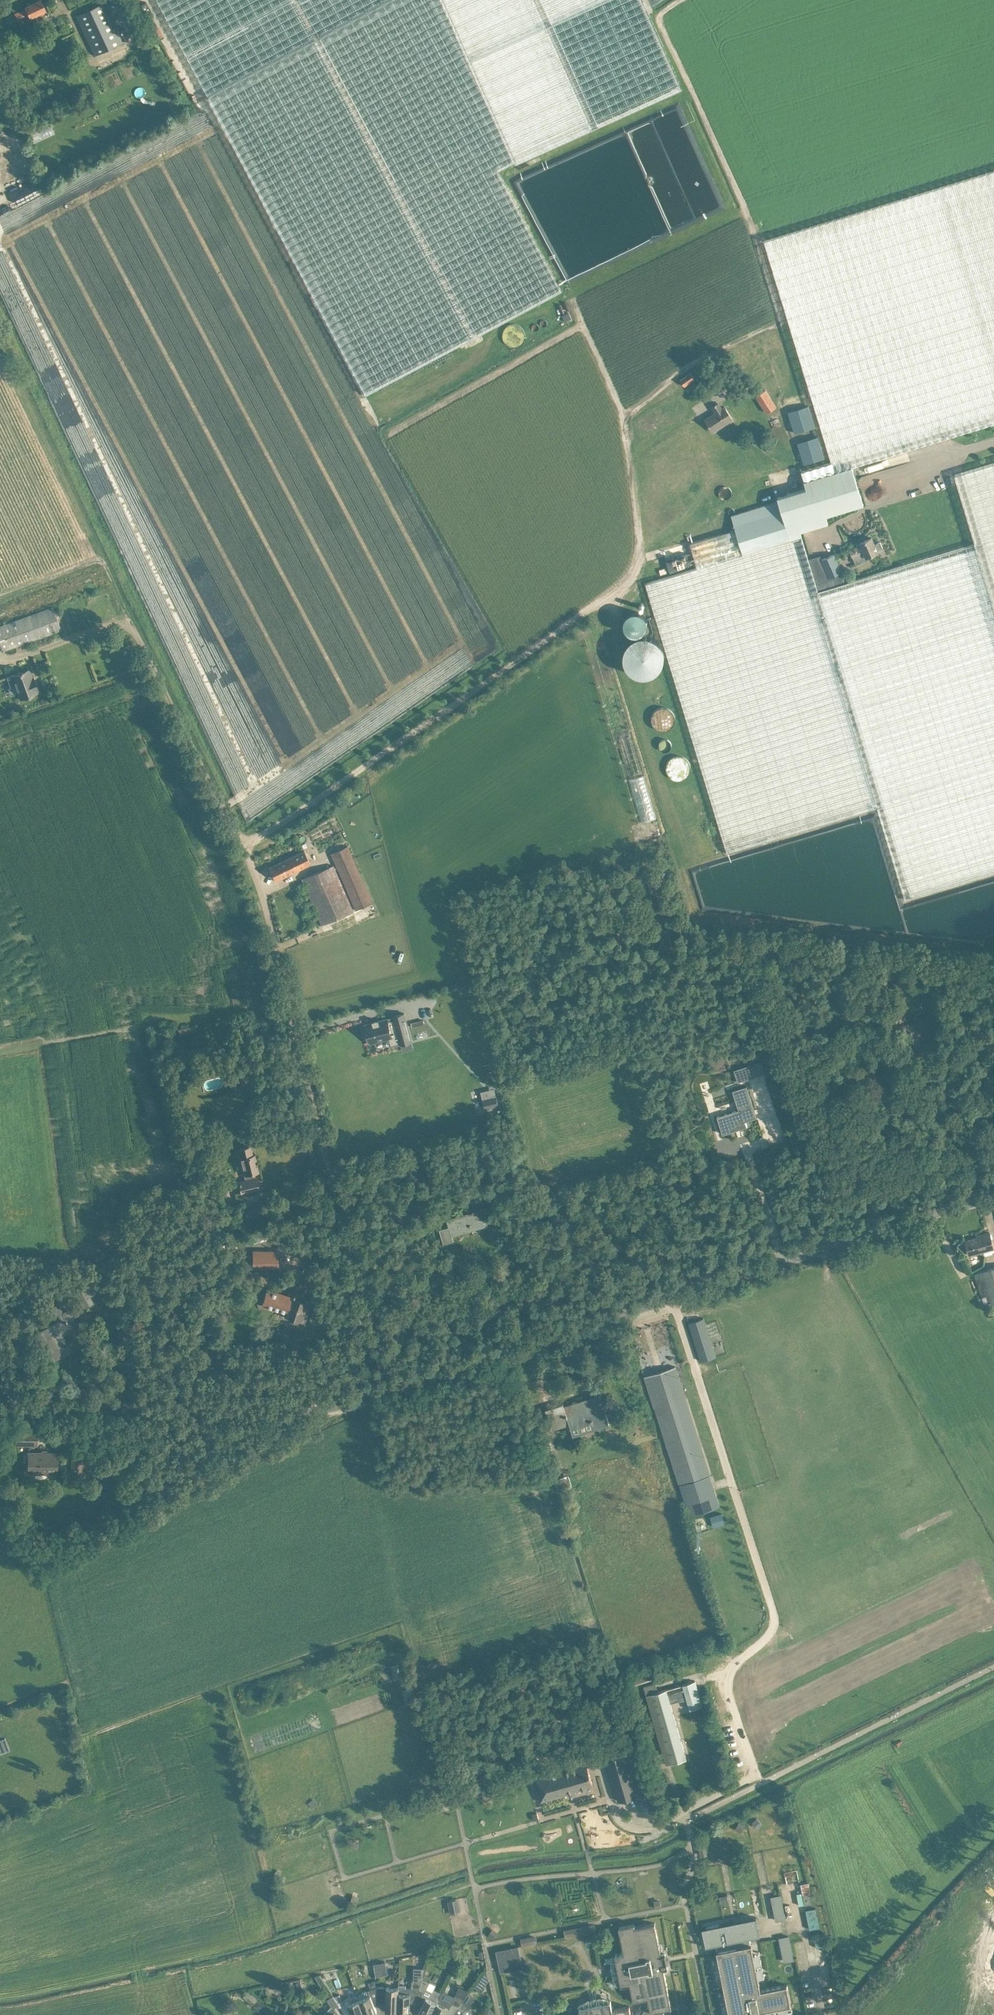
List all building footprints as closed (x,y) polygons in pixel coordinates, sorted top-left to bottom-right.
[(21,26),(26,37),(38,32),(31,17),(46,10),(41,0),(38,0),(25,6),(26,8),(14,13),(21,26)] [(366,394),(562,289),(498,169),(516,161),(517,163),(682,88),(643,0),(158,0),(366,394)] [(76,16),(80,25),(94,55),(122,42),(108,12),(104,3),(76,16)] [(832,461),(835,470),(852,465),(993,422),(993,170),(765,239),(832,461)] [(570,322),(576,320),(573,314),(568,316),(570,322)] [(510,326),(510,340),(522,341),(523,327),(510,326)] [(679,380),(684,386),(694,378),(690,372),(679,380)] [(765,388),(755,396),(767,412),(777,404),(765,388)] [(719,402),(715,405),(712,407),(715,412),(705,419),(708,423),(713,431),(733,419),(725,406),(722,408),(719,402)] [(808,405),(788,411),(794,432),(815,426),(808,405)] [(818,436),(797,442),(804,463),(824,457),(818,436)] [(864,504),(852,465),(835,470),(832,461),(801,471),(804,479),(807,488),(803,489),(815,528),(828,523),(826,515),(864,504)] [(993,605),(993,462),(962,472),(954,474),(975,543),(993,605)] [(723,489),(725,499),(734,498),(732,488),(723,489)] [(690,543),(697,567),(802,536),(801,532),(815,528),(803,489),(778,496),(779,500),(731,514),(734,525),(736,529),(717,535),(690,543)] [(845,582),(818,590),(809,558),(802,536),(697,567),(647,583),(728,853),(877,808),(904,898),(993,872),(993,605),(975,543),(845,582)] [(850,550),(854,558),(856,563),(867,558),(867,557),(878,552),(877,550),(882,547),(880,541),(875,544),(872,537),(860,542),(861,544),(850,549),(850,550)] [(684,544),(663,550),(669,571),(691,564),(684,544)] [(821,555),(809,558),(818,590),(845,582),(842,572),(838,562),(834,553),(822,559),(821,555)] [(6,649),(61,629),(53,606),(0,625),(0,646),(2,651),(6,649)] [(639,640),(655,628),(642,612),(627,625),(639,640)] [(37,690),(38,690),(35,680),(33,681),(29,669),(7,676),(11,686),(15,684),(20,698),(37,692),(37,690)] [(675,729),(676,710),(657,709),(655,727),(675,729)] [(662,743),(668,752),(675,747),(669,738),(662,743)] [(672,757),(671,776),(690,777),(691,758),(672,757)] [(331,853),(355,910),(372,903),(347,845),(331,853)] [(275,880),(311,863),(304,850),(269,867),(275,880)] [(353,911),(333,865),(302,878),(321,924),(353,911)] [(922,997),(932,994),(929,981),(919,983),(922,997)] [(960,996),(951,1006),(964,1018),(973,1009),(960,996)] [(929,1010),(938,1022),(945,1018),(935,1005),(929,1010)] [(387,1018),(365,1024),(369,1042),(389,1037),(391,1045),(404,1042),(411,1040),(404,1013),(393,1016),(394,1019),(388,1020),(387,1018)] [(891,1013),(874,1018),(876,1028),(893,1023),(891,1013)] [(195,1026),(178,1029),(179,1034),(196,1031),(195,1026)] [(757,1051),(749,1054),(752,1060),(759,1058),(757,1051)] [(762,1060),(734,1069),(738,1081),(766,1072),(762,1060)] [(756,1116),(746,1085),(732,1090),(739,1109),(717,1116),(723,1133),(747,1125),(745,1120),(756,1116)] [(498,1105),(496,1095),(483,1099),(485,1108),(498,1105)] [(242,1191),(248,1190),(258,1187),(256,1178),(253,1178),(252,1171),(257,1170),(253,1154),(251,1155),(249,1145),(237,1148),(243,1173),(245,1173),(247,1180),(239,1182),(242,1191)] [(412,1178),(421,1170),(413,1161),(404,1169),(412,1178)] [(211,1208),(220,1207),(219,1196),(210,1198),(211,1208)] [(446,1242),(454,1240),(452,1235),(489,1225),(484,1208),(473,1211),(473,1210),(470,1211),(470,1212),(447,1218),(449,1226),(442,1228),(446,1242)] [(279,1228),(272,1237),(280,1242),(286,1233),(279,1228)] [(968,1249),(969,1254),(993,1247),(990,1232),(980,1234),(980,1236),(965,1240),(959,1242),(958,1245),(959,1250),(962,1251),(968,1249)] [(278,1268),(278,1250),(252,1249),(252,1267),(278,1268)] [(978,1283),(983,1300),(984,1302),(985,1301),(993,1298),(993,1267),(975,1274),(978,1283)] [(245,1273),(239,1279),(248,1287),(254,1280),(245,1273)] [(267,1293),(267,1294),(264,1304),(285,1311),(284,1315),(302,1320),(307,1303),(297,1299),(301,1286),(293,1283),(288,1299),(267,1293)] [(867,1298),(869,1304),(876,1302),(874,1295),(867,1298)] [(46,1341),(51,1349),(55,1358),(70,1350),(65,1341),(59,1332),(69,1326),(70,1328),(77,1324),(69,1309),(63,1313),(59,1306),(51,1311),(57,1322),(35,1335),(41,1344),(46,1341)] [(213,1315),(217,1325),(230,1318),(226,1309),(213,1315)] [(701,1360),(716,1356),(704,1318),(689,1322),(701,1360)] [(710,1474),(709,1474),(675,1367),(676,1367),(676,1366),(645,1376),(646,1376),(680,1483),(679,1484),(689,1515),(720,1505),(710,1474)] [(609,1423),(603,1403),(600,1394),(578,1401),(578,1404),(574,1405),(573,1403),(564,1406),(563,1403),(546,1408),(549,1418),(552,1429),(570,1423),(573,1435),(609,1423)] [(57,1470),(57,1462),(57,1452),(35,1452),(35,1455),(28,1455),(28,1463),(28,1472),(47,1472),(47,1469),(57,1470)] [(72,1456),(72,1477),(89,1478),(89,1457),(72,1456)] [(700,1534),(712,1531),(709,1518),(696,1522),(700,1534)] [(687,1758),(671,1703),(687,1698),(690,1709),(703,1705),(696,1680),(683,1684),(667,1689),(646,1695),(666,1764),(687,1758)] [(413,1688),(403,1690),(406,1705),(416,1703),(413,1688)] [(0,1739),(0,1753),(10,1749),(6,1737),(5,1737),(0,1739)] [(525,1745),(515,1750),(518,1757),(529,1752),(525,1745)] [(618,1800),(643,1793),(631,1751),(606,1758),(618,1800)] [(587,1763),(586,1763),(584,1755),(568,1759),(570,1768),(560,1771),(559,1769),(534,1776),(538,1792),(541,1801),(575,1791),(575,1790),(593,1785),(590,1775),(587,1763)] [(488,1789),(482,1790),(485,1798),(490,1796),(488,1789)] [(313,1798),(308,1803),(312,1807),(317,1802),(313,1798)] [(756,1817),(752,1821),(757,1827),(762,1823),(756,1817)] [(741,1832),(745,1824),(739,1821),(735,1829),(741,1832)] [(354,1839),(352,1847),(357,1848),(360,1841),(354,1839)] [(705,1839),(697,1840),(700,1856),(708,1854),(705,1839)] [(804,1904),(810,1903),(808,1892),(810,1892),(808,1881),(800,1883),(804,1904)] [(444,1894),(433,1897),(434,1903),(445,1900),(444,1894)] [(776,1920),(786,1918),(781,1894),(771,1896),(776,1920)] [(344,1896),(340,1899),(344,1905),(348,1902),(344,1896)] [(448,1901),(448,1902),(450,1912),(461,1910),(458,1898),(448,1901)] [(819,1927),(816,1907),(805,1909),(809,1929),(819,1927)] [(702,1927),(706,1947),(716,1945),(717,1950),(719,1959),(724,1985),(725,1991),(730,2014),(751,2014),(753,2014),(761,2014),(760,2010),(791,2004),(787,1984),(761,1989),(758,1978),(753,1952),(751,1943),(750,1938),(760,1936),(756,1917),(755,1917),(756,1921),(726,1927),(725,1923),(702,1927)] [(664,2011),(663,2011),(662,2009),(671,2007),(663,1967),(668,1966),(665,1953),(661,1954),(655,1922),(635,1926),(635,1923),(619,1926),(624,1952),(615,1953),(621,1985),(630,1983),(634,2000),(648,1997),(650,2004),(648,2004),(640,2014),(665,2014),(664,2011)] [(595,1925),(564,1931),(565,1937),(584,1933),(596,1930),(595,1925)] [(493,1929),(489,1934),(493,1938),(498,1933),(493,1929)] [(784,1961),(794,1959),(789,1934),(779,1936),(784,1961)] [(537,1936),(521,1940),(522,1945),(538,1942),(537,1936)] [(816,1947),(826,1945),(825,1937),(815,1939),(815,1941),(816,1947)] [(498,1959),(499,1964),(500,1972),(502,1972),(523,1968),(519,1947),(519,1945),(496,1949),(498,1959)] [(386,1961),(374,1963),(374,1964),(375,1970),(387,1968),(386,1961)] [(487,1968),(478,1980),(485,1985),(489,1979),(488,1974),(487,1968)] [(420,1988),(417,2001),(423,2004),(419,2013),(421,2014),(431,2014),(441,1992),(428,1986),(430,1981),(422,1977),(422,1980),(420,1988)] [(410,2001),(417,2001),(420,1988),(422,1980),(412,1979),(411,1987),(406,1987),(406,1985),(398,1985),(398,1987),(398,2011),(400,2011),(403,2014),(406,2011),(410,2011),(410,2001)] [(359,1999),(366,2014),(368,2014),(373,2014),(374,2013),(377,2012),(373,2002),(380,1999),(377,1987),(369,1990),(368,1990),(357,1994),(359,1999)] [(398,2011),(398,1987),(387,1987),(377,1987),(380,1999),(386,2000),(386,2010),(389,2010),(392,2014),(395,2010),(398,2011)] [(431,2014),(444,2014),(445,2014),(447,2014),(452,2014),(462,2001),(463,1998),(443,1989),(441,1992),(431,2014)] [(248,1990),(243,1995),(253,2004),(258,1999),(248,1990)] [(334,1996),(338,2002),(342,2000),(339,1994),(334,1996)] [(359,1999),(357,1994),(344,1999),(342,2000),(338,2002),(345,2013),(351,2010),(353,2014),(366,2014),(359,1999)] [(629,2005),(615,2008),(612,2009),(611,2000),(580,2006),(581,2014),(631,2014),(629,2005)] [(462,2001),(452,2014),(472,2014),(472,2011),(462,2001)] [(345,2013),(338,2002),(323,2014),(342,2014),(345,2013)]
